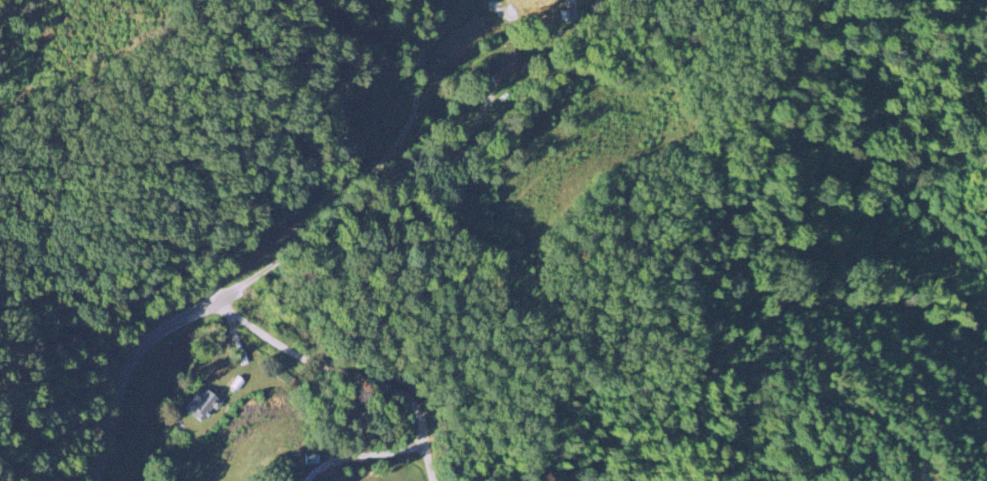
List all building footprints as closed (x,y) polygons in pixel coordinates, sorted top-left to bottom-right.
[(522,65),(511,50),(484,71),(495,85),(522,65)] [(202,424),(213,409),(216,412),(223,403),(203,387),(185,410),(202,424)] [(304,454),(305,465),(318,464),(317,453),(304,454)]
